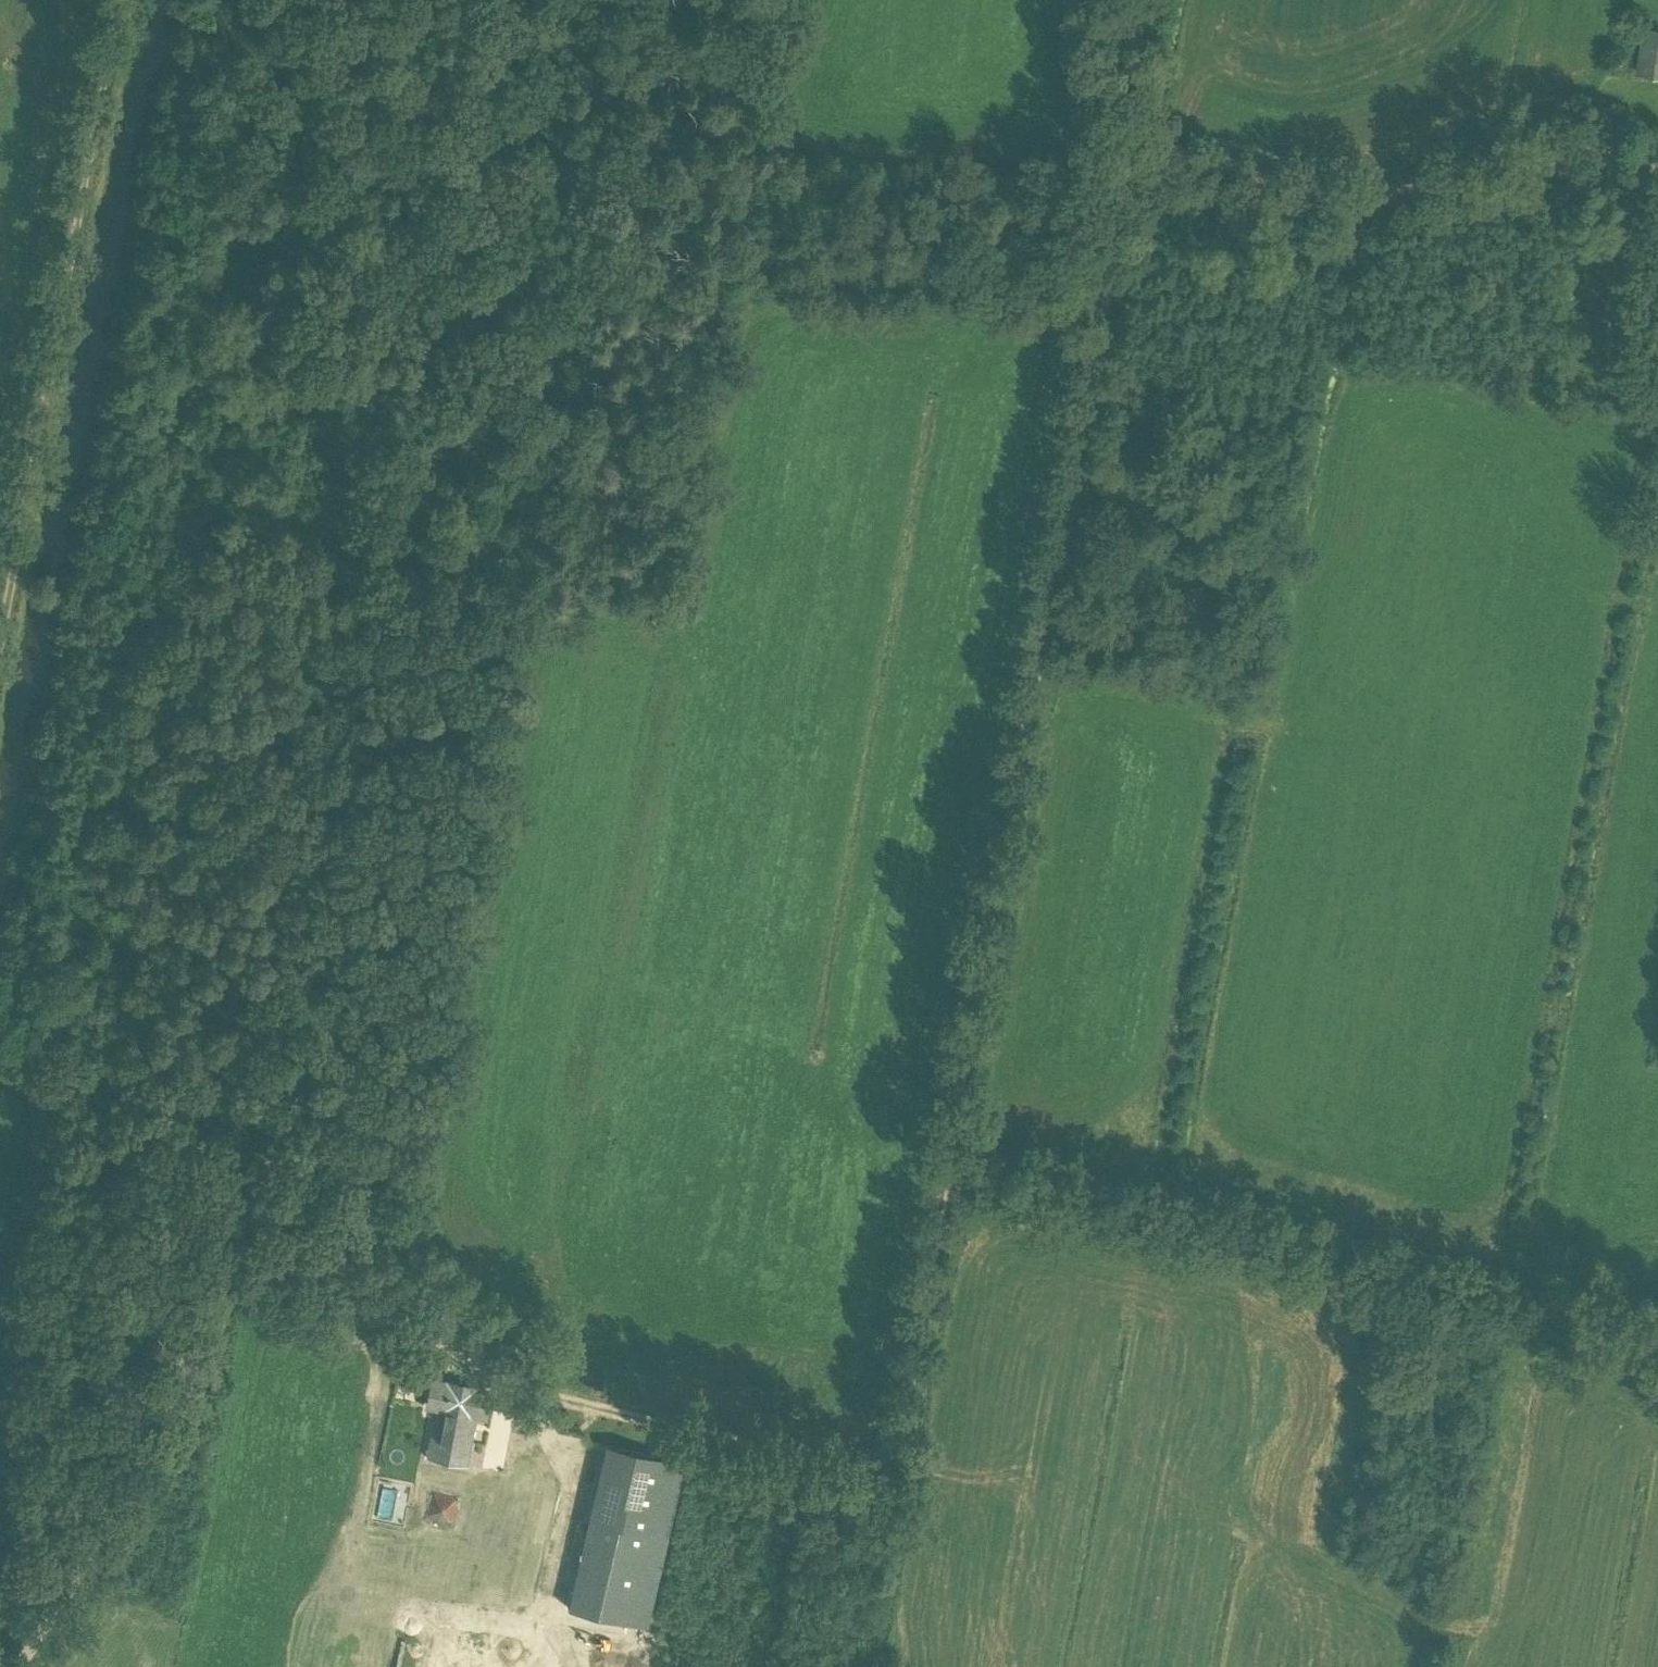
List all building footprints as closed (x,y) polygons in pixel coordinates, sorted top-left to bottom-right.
[(1644,27),(1638,67),(1657,70),(1657,29),(1644,27)] [(437,1406),(427,1457),(467,1465),(476,1414),(484,1416),(489,1392),(472,1389),(473,1387),(449,1383),(449,1385),(433,1382),(428,1405),(437,1406)] [(605,1445),(584,1536),(664,1553),(685,1463),(639,1453),(605,1445)] [(647,1625),(664,1553),(584,1536),(567,1608),(647,1625)]
